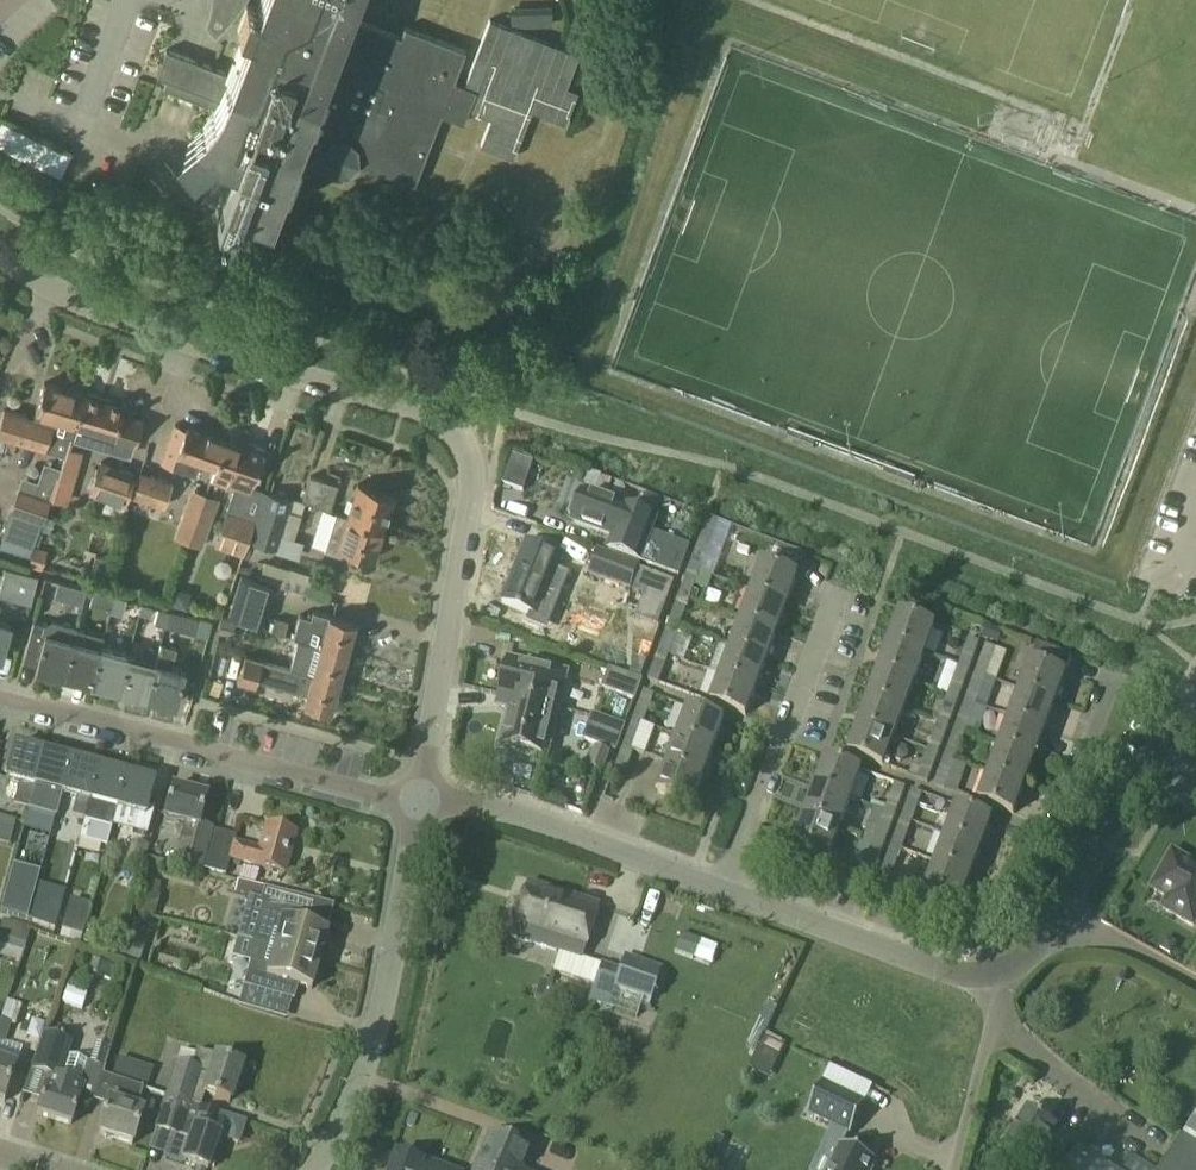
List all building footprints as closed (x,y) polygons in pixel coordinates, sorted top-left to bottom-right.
[(466,49),(405,26),(401,36),(346,15),(351,0),(257,0),(256,4),(245,0),(234,0),(228,16),(249,23),(231,72),(167,48),(157,74),(167,78),(164,87),(220,109),(219,112),(218,115),(218,117),(217,120),(217,124),(218,128),(218,131),(219,135),(220,139),(207,158),(163,141),(143,196),(196,216),(217,162),(216,162),(225,150),(236,154),(225,181),(243,188),(238,200),(270,212),(297,138),(325,149),(325,161),(335,170),(348,169),(357,161),(415,183),(442,113),(464,122),(477,88),(455,80),(466,49)] [(551,27),(550,7),(509,8),(509,28),(551,27)] [(0,125),(0,146),(61,176),(71,154),(2,120),(0,125)] [(243,188),(225,181),(215,209),(232,215),(238,200),(243,188)] [(0,427),(0,434),(46,448),(65,454),(67,448),(69,440),(70,438),(71,438),(85,393),(45,381),(34,417),(6,408),(0,427)] [(85,393),(71,438),(129,456),(133,443),(136,444),(144,419),(122,412),(124,405),(100,397),(101,393),(88,389),(87,394),(85,393)] [(200,460),(217,466),(227,438),(187,424),(186,426),(176,423),(162,461),(195,473),(200,460)] [(227,438),(217,466),(232,471),(227,486),(250,494),(265,452),(262,450),(264,445),(250,440),(248,446),(227,438)] [(64,459),(59,475),(72,479),(73,480),(82,452),(81,452),(67,448),(65,454),(64,459)] [(13,511),(3,535),(33,546),(50,498),(57,475),(59,475),(64,459),(50,455),(45,472),(43,471),(39,481),(36,494),(19,489),(13,511)] [(523,492),(534,463),(513,456),(503,485),(523,492)] [(132,471),(99,460),(89,490),(122,501),(132,471)] [(170,479),(141,469),(132,494),(161,504),(170,479)] [(602,477),(590,472),(585,487),(597,492),(602,477)] [(311,474),(302,499),(331,508),(339,483),(311,474)] [(385,526),(396,493),(358,481),(348,514),(337,511),(385,526)] [(192,530),(206,494),(193,489),(179,525),(192,530)] [(277,548),(282,533),(293,498),(266,489),(257,516),(249,539),(277,548)] [(638,527),(642,515),(584,493),(573,522),(614,537),(609,550),(642,562),(653,532),(638,527)] [(206,494),(192,530),(190,536),(202,541),(217,498),(206,494)] [(249,539),(257,516),(229,507),(220,529),(249,539)] [(385,526),(337,511),(325,548),(342,553),(344,548),(375,558),(385,526)] [(249,539),(220,529),(215,543),(244,554),(249,539)] [(690,569),(702,573),(716,533),(705,529),(690,569)] [(504,603),(540,618),(540,617),(546,620),(555,600),(548,597),(564,557),(528,542),(504,603)] [(599,549),(589,576),(632,592),(642,565),(599,549)] [(310,592),(315,575),(266,559),(260,575),(283,582),(282,584),(310,592)] [(752,592),(788,605),(799,575),(763,562),(752,592)] [(0,590),(0,594),(32,603),(39,575),(6,566),(0,590)] [(690,569),(680,596),(692,601),(702,573),(690,569)] [(633,592),(644,596),(636,619),(658,627),(675,583),(641,571),(633,592)] [(263,624),(275,585),(240,574),(228,613),(263,624)] [(42,592),(83,603),(87,587),(46,576),(42,592)] [(174,586),(171,601),(170,603),(187,608),(188,605),(192,590),(174,586)] [(113,610),(117,595),(94,589),(90,605),(113,610)] [(742,619),(778,632),(788,605),(752,592),(742,619)] [(113,610),(124,614),(128,598),(117,595),(113,610)] [(692,601),(680,596),(670,624),(682,628),(692,601)] [(142,603),(139,614),(150,616),(153,606),(142,603)] [(171,610),(159,607),(155,622),(167,625),(171,610)] [(298,636),(322,642),(348,650),(357,621),(314,609),(312,615),(301,612),(294,635),(298,636)] [(171,610),(167,625),(195,632),(198,617),(171,610)] [(890,642),(925,655),(936,626),(901,613),(890,642)] [(223,616),(219,630),(233,634),(237,621),(223,616)] [(271,630),(284,633),(288,620),(275,617),(271,630)] [(3,656),(12,621),(0,618),(0,655),(3,656)] [(768,660),(778,632),(742,619),(732,647),(768,660)] [(36,665),(66,673),(75,638),(70,637),(73,626),(53,621),(48,624),(34,620),(25,653),(38,657),(36,665)] [(682,628),(670,624),(660,652),(672,656),(682,628)] [(75,638),(66,673),(94,680),(103,646),(75,638)] [(959,667),(971,672),(981,643),(970,639),(959,667)] [(163,641),(158,660),(149,695),(178,702),(187,668),(170,663),(175,645),(163,641)] [(348,650),(322,642),(317,659),(299,654),(295,669),(313,674),(340,681),(348,650)] [(880,670),(915,683),(925,655),(890,642),(880,670)] [(976,674),(987,678),(998,649),(986,645),(976,674)] [(103,646),(94,680),(121,687),(130,653),(103,646)] [(768,660),(732,647),(722,675),(757,688),(768,660)] [(672,656),(660,652),(649,680),(661,684),(672,656)] [(130,653),(121,687),(149,695),(158,660),(130,653)] [(340,681),(313,674),(295,669),(246,655),(239,679),(256,684),(258,678),(308,692),(305,703),(332,710),(340,681)] [(630,674),(641,678),(647,662),(636,658),(630,674)] [(502,696),(559,710),(568,673),(547,668),(548,666),(532,662),(531,664),(510,659),(502,696)] [(1021,690),(1056,703),(1067,674),(1031,661),(1021,690)] [(959,667),(952,686),(949,695),(960,699),(971,672),(959,667)] [(611,669),(604,688),(636,700),(643,681),(611,669)] [(870,698),(905,711),(915,683),(880,670),(870,698)] [(987,678),(976,674),(966,702),(977,706),(987,678)] [(757,688),(722,675),(711,704),(747,717),(757,688)] [(1010,718),(1046,731),(1056,703),(1021,690),(1010,718)] [(635,720),(645,724),(655,695),(645,691),(635,720)] [(960,699),(949,695),(940,718),(939,723),(950,727),(960,699)] [(559,710),(502,696),(499,706),(510,709),(502,745),(512,748),(516,751),(520,752),(524,754),(528,754),(533,755),(538,754),(548,756),(559,710)] [(860,725),(895,738),(905,711),(870,698),(860,725)] [(956,729),(967,733),(977,706),(966,702),(956,729)] [(679,737),(715,750),(725,721),(689,708),(679,737)] [(594,714),(585,739),(617,751),(626,726),(594,714)] [(1000,746),(1036,759),(1046,731),(1010,718),(1000,746)] [(634,752),(635,752),(645,724),(635,720),(625,748),(634,752)] [(950,727),(939,723),(928,750),(940,755),(950,727)] [(860,725),(849,755),(884,767),(895,738),(860,725)] [(956,761),(967,733),(956,729),(945,757),(956,761)] [(669,764),(704,777),(715,750),(679,737),(669,764)] [(44,754),(15,746),(5,781),(20,785),(15,804),(28,808),(34,788),(35,788),(44,754)] [(990,773),(1026,787),(1036,759),(1000,746),(990,773)] [(596,748),(589,768),(604,775),(613,754),(596,748)] [(634,752),(625,748),(622,756),(614,776),(624,780),(634,752)] [(940,755),(928,750),(921,769),(918,779),(929,784),(940,755)] [(44,754),(35,788),(63,796),(72,761),(44,754)] [(956,761),(945,757),(935,785),(946,789),(956,761)] [(816,787),(852,800),(862,771),(827,758),(816,787)] [(72,761),(63,796),(78,800),(73,815),(86,819),(86,817),(90,803),(99,769),(72,761)] [(669,764),(658,793),(694,806),(704,777),(669,764)] [(99,769),(90,803),(86,817),(114,825),(118,810),(127,776),(99,769)] [(990,773),(980,801),(979,803),(1015,816),(1026,787),(990,773)] [(127,776),(118,810),(133,814),(130,826),(143,829),(146,818),(155,783),(127,776)] [(886,812),(896,816),(907,787),(896,784),(886,812)] [(185,825),(175,862),(175,864),(203,872),(213,830),(200,827),(207,797),(190,793),(191,789),(178,785),(177,790),(172,788),(164,819),(185,825)] [(806,815),(842,827),(852,800),(816,787),(806,815)] [(902,818),(914,823),(924,794),(913,790),(902,818)] [(947,835),(982,848),(992,819),(958,806),(947,835)] [(866,836),(886,844),(896,816),(886,812),(879,829),(870,826),(866,836)] [(806,815),(796,844),(831,856),(842,827),(806,815)] [(17,821),(0,817),(0,842),(10,845),(17,821)] [(904,850),(914,823),(902,818),(892,846),(904,850)] [(207,870),(226,875),(230,860),(285,875),(297,832),(266,824),(260,849),(235,843),(237,836),(217,831),(207,870)] [(937,863),(972,875),(982,848),(947,835),(937,863)] [(866,836),(865,837),(875,840),(865,869),(876,873),(886,844),(866,836)] [(113,862),(117,848),(108,846),(104,860),(113,862)] [(904,850),(892,846),(882,875),(893,879),(904,850)] [(1147,900),(1149,901),(1154,890),(1170,899),(1164,910),(1194,927),(1195,923),(1195,867),(1173,855),(1147,900)] [(937,863),(927,890),(914,885),(908,902),(942,915),(948,899),(961,904),(972,875),(937,863)] [(865,877),(861,889),(867,892),(872,879),(865,877)] [(36,887),(9,879),(0,913),(27,920),(36,887)] [(511,937),(560,952),(554,971),(595,985),(589,1002),(610,1010),(610,1008),(638,1018),(644,1000),(651,1003),(662,972),(624,958),(620,970),(602,964),(601,966),(583,959),(600,906),(528,883),(511,937)] [(62,929),(82,935),(91,905),(71,899),(62,929)] [(280,934),(275,949),(321,962),(329,935),(315,931),(319,917),(269,903),(261,928),(280,934)] [(23,953),(30,931),(6,923),(0,941),(0,945),(10,948),(23,953)] [(85,945),(93,947),(96,937),(84,933),(82,944),(85,945)] [(680,933),(674,953),(711,964),(717,944),(680,933)] [(147,943),(137,940),(129,961),(140,965),(147,943)] [(321,962),(275,949),(271,966),(252,960),(245,987),(295,1001),(299,986),(313,990),(321,962)] [(92,961),(88,973),(102,978),(106,966),(92,961)] [(534,998),(544,1000),(549,981),(539,979),(534,998)] [(66,989),(61,1005),(81,1012),(87,996),(66,989)] [(768,1004),(747,1048),(757,1053),(772,1020),(777,1008),(768,1004)] [(768,1041),(762,1055),(777,1062),(795,1023),(784,1018),(781,1025),(773,1021),(765,1039),(768,1041)] [(46,1088),(37,1114),(72,1126),(82,1097),(94,1101),(103,1075),(105,1068),(65,1055),(69,1044),(45,1036),(33,1071),(48,1077),(44,1088),(46,1088)] [(178,1064),(167,1096),(202,1107),(207,1094),(231,1102),(243,1067),(198,1052),(192,1068),(178,1064)] [(6,1102),(17,1066),(0,1060),(0,1100),(6,1102)] [(103,1075),(94,1101),(108,1106),(99,1134),(133,1145),(144,1112),(137,1110),(145,1088),(103,1075)] [(823,1084),(808,1114),(851,1134),(866,1104),(823,1084)] [(202,1107),(167,1096),(156,1129),(180,1137),(181,1135),(192,1139),(185,1162),(209,1169),(209,1167),(215,1167),(218,1157),(214,1154),(220,1136),(213,1134),(220,1114),(202,1108),(202,1107)] [(1005,1148),(1008,1150),(1003,1157),(1005,1162),(1017,1169),(1027,1169),(1031,1164),(1034,1167),(1045,1150),(1061,1161),(1074,1140),(1057,1130),(1059,1128),(1030,1110),(1005,1148)] [(1192,1125),(1183,1139),(1195,1146),(1195,1127),(1192,1125)] [(491,1135),(476,1169),(522,1169),(530,1150),(491,1135)] [(1183,1139),(1181,1137),(1160,1169),(1195,1169),(1195,1146),(1183,1139)] [(833,1169),(873,1169),(877,1162),(844,1147),(833,1169)] [(1083,1150),(1070,1169),(1114,1169),(1083,1150)] [(391,1169),(445,1169),(422,1162),(421,1165),(396,1155),(391,1169)] [(720,1169),(705,1161),(701,1169),(720,1169)]
